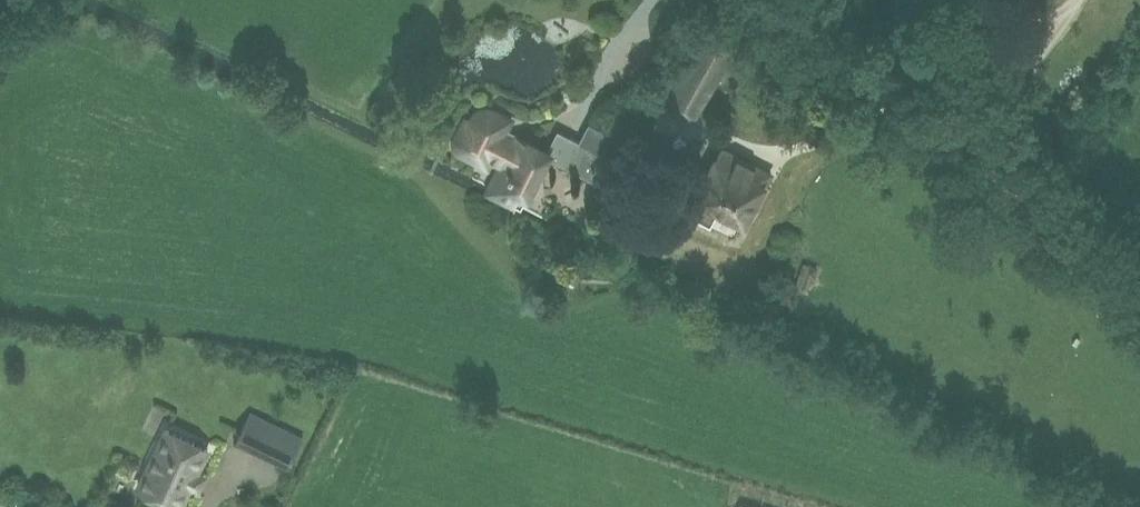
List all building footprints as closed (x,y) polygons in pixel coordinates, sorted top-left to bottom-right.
[(707,25),(664,98),(696,117),(738,43),(707,25)] [(501,134),(508,120),(492,112),(489,111),(485,111),(482,111),(480,113),(477,114),(475,117),(471,126),(467,124),(467,123),(465,122),(457,140),(456,143),(457,145),(458,148),(460,150),(487,163),(491,155),(505,162),(491,189),(516,202),(516,200),(515,200),(524,183),(533,181),(532,166),(541,148),(517,137),(516,141),(501,134)] [(547,153),(604,183),(616,160),(559,131),(548,151),(545,150),(544,152),(546,153),(545,154),(547,154),(547,153)] [(768,174),(721,150),(696,197),(697,198),(688,214),(710,225),(718,209),(743,222),(746,218),(748,219),(750,216),(752,213),(754,210),(755,207),(752,205),(768,174)] [(803,263),(794,288),(808,293),(817,269),(803,263)] [(268,443),(277,424),(251,412),(241,431),(268,443)] [(304,437),(277,424),(268,443),(295,456),(304,437)] [(139,486),(180,506),(209,448),(167,428),(139,486)] [(796,490),(755,479),(749,501),(772,506),(791,506),(796,490)]
